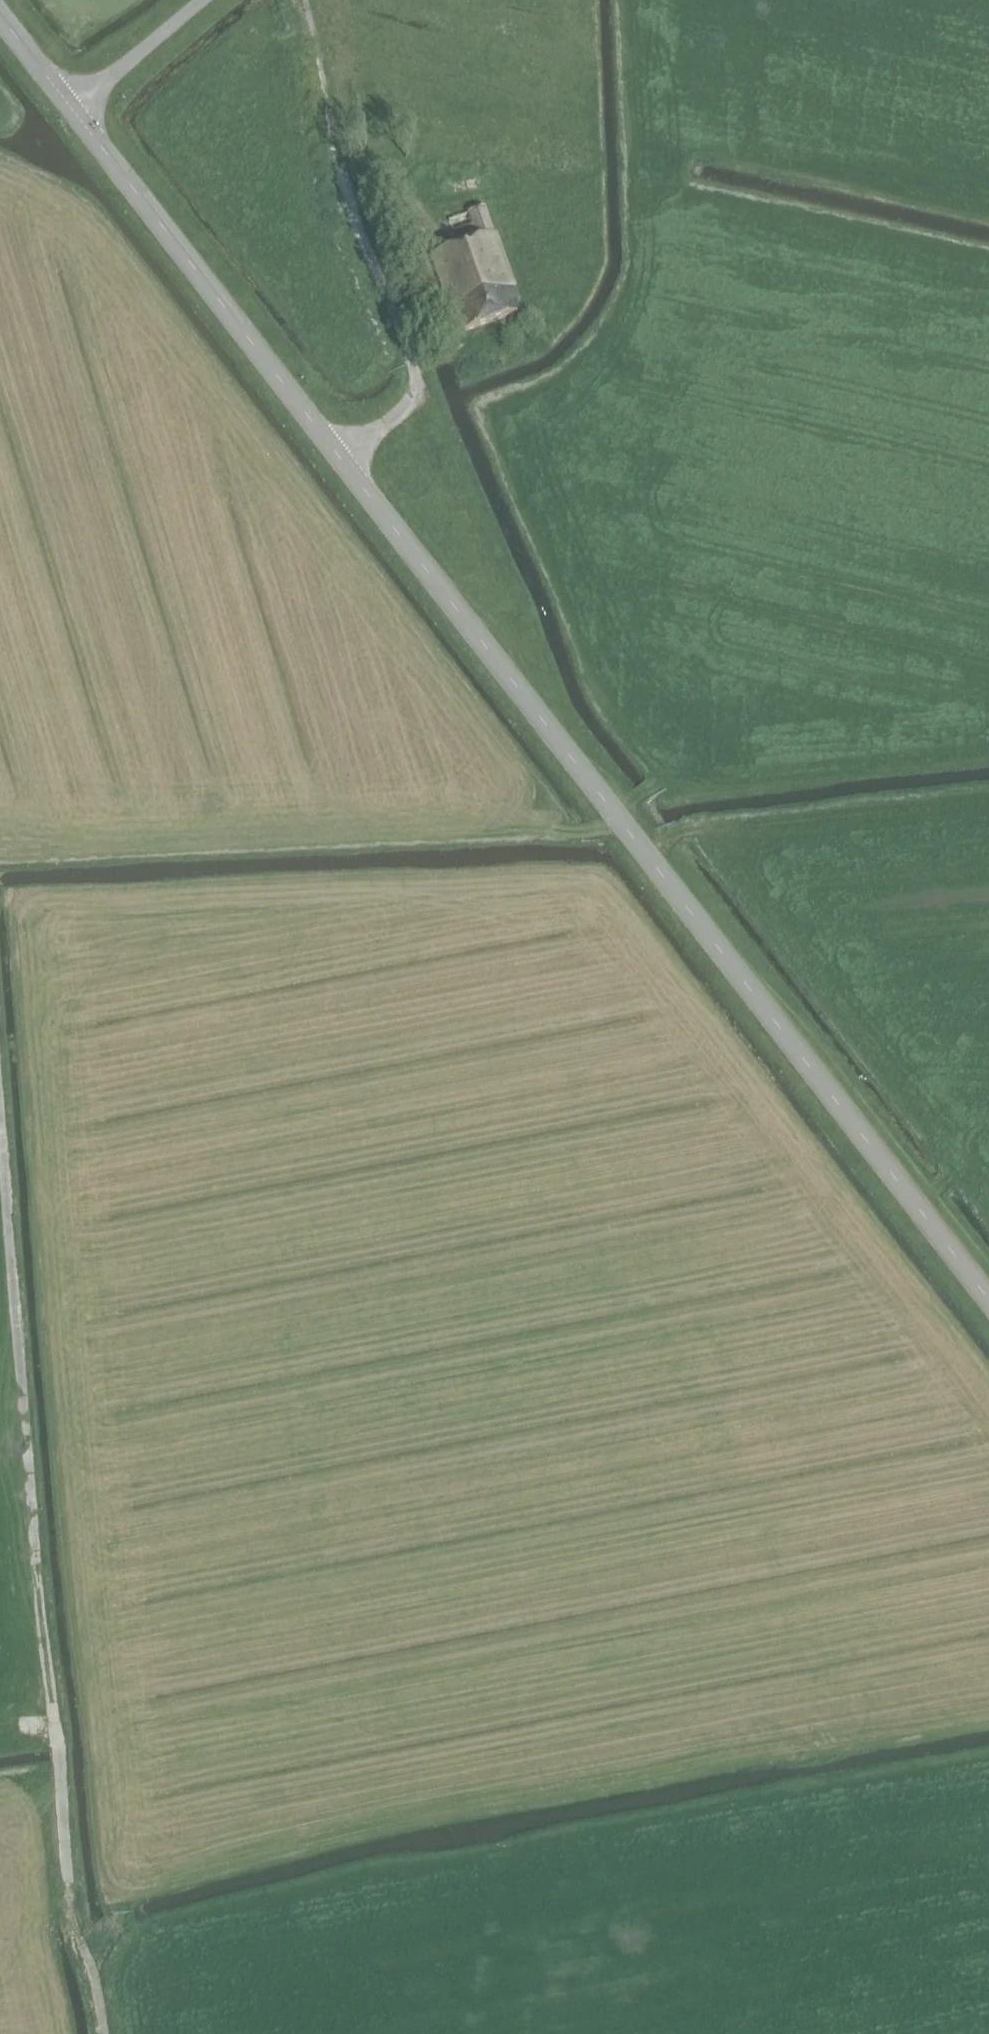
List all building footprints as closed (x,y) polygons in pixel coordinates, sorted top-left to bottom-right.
[(521,311),(485,206),(467,212),(468,215),(449,221),(457,246),(432,254),(451,309),(455,308),(464,331),(521,311)]
